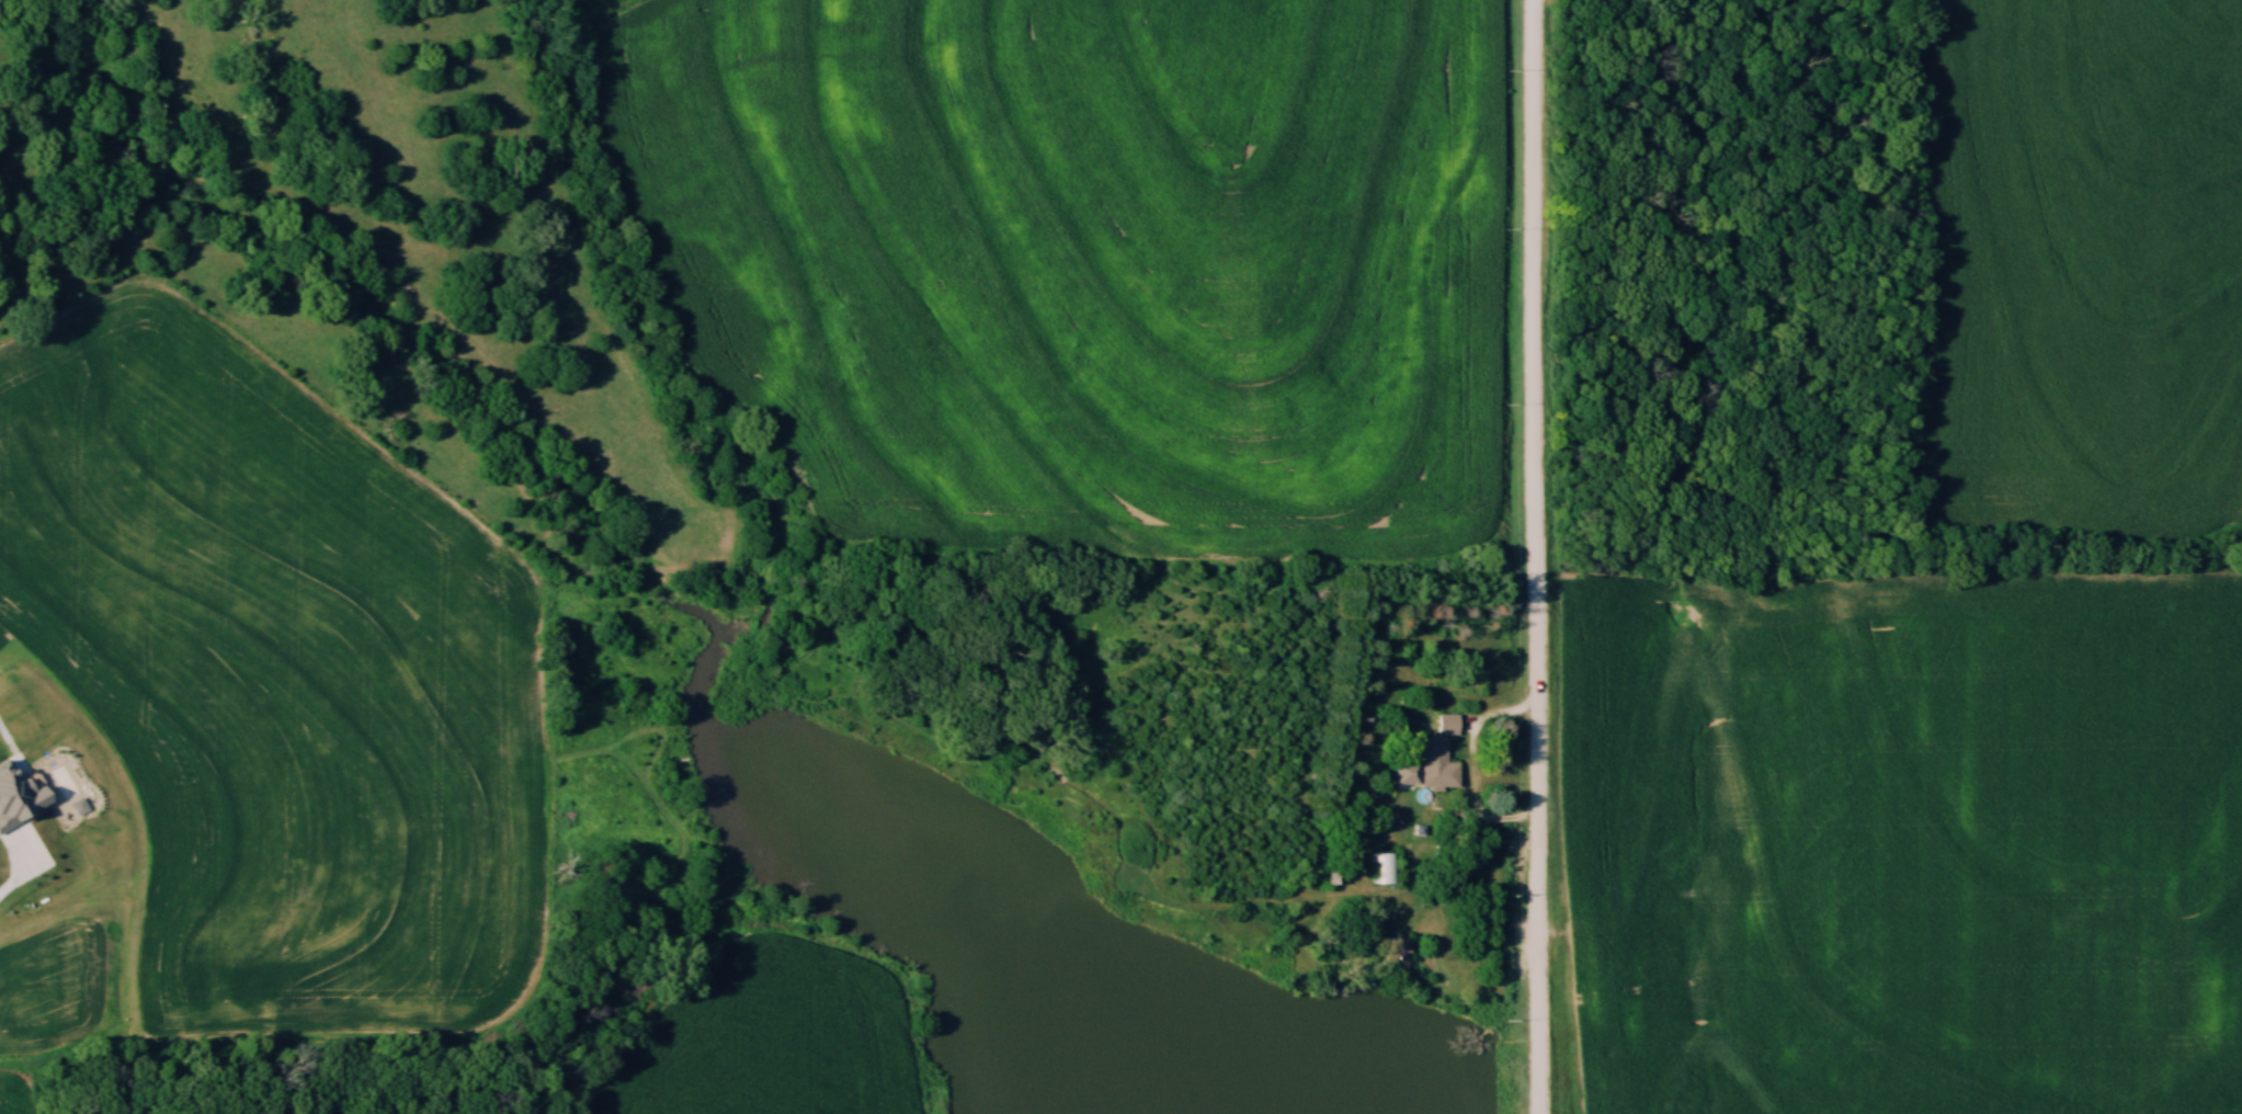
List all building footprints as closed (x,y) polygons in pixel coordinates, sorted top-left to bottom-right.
[(1372,853),(1372,884),(1398,884),(1398,853),(1372,853)] [(1391,967),(1412,967),(1412,939),(1391,939),(1391,967)]
